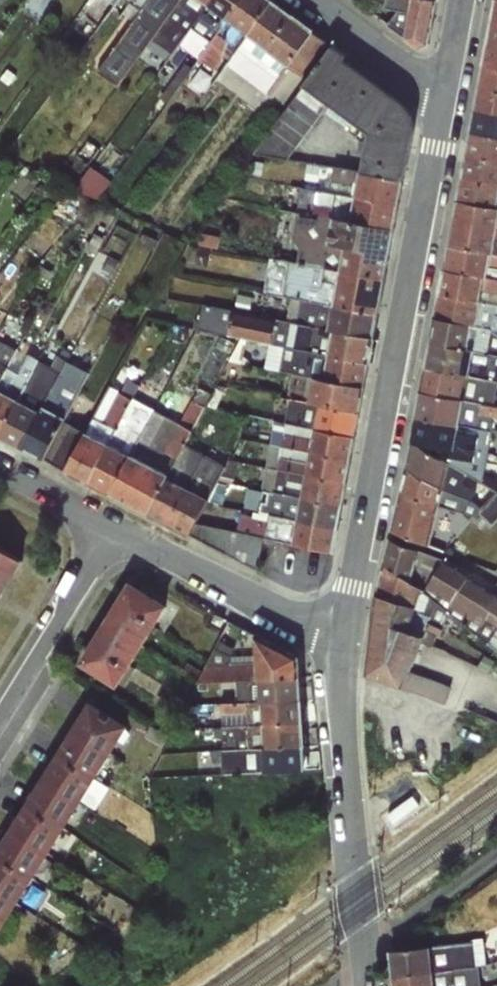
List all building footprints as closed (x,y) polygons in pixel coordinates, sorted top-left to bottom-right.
[(104,71),(125,86),(157,38),(176,51),(208,2),(206,0),(151,0),(104,71)] [(323,26),(282,0),(202,0),(301,62),(323,26)] [(379,4),(374,15),(420,47),(429,43),(437,0),(366,0),(379,4)] [(201,14),(184,46),(222,66),(239,33),(219,23),(201,14)] [(487,43),(496,44),(496,22),(491,21),(487,43)] [(483,66),(496,69),(496,44),(487,43),(483,66)] [(478,90),(496,92),(496,69),(483,66),(478,90)] [(474,110),(496,114),(496,92),(478,90),(474,110)] [(470,134),(496,138),(496,114),(474,110),(470,134)] [(367,133),(359,172),(403,181),(411,141),(367,133)] [(466,156),(496,162),(496,138),(470,134),(466,156)] [(462,178),(496,185),(496,162),(466,156),(462,178)] [(324,178),(324,191),(396,204),(403,181),(359,172),(319,164),(316,179),(324,178)] [(457,202),(496,209),(496,185),(462,178),(457,202)] [(292,210),(300,214),(392,231),(396,204),(324,191),(295,187),(292,210)] [(452,227),(496,234),(496,209),(457,202),(452,227)] [(318,234),(317,240),(387,254),(392,231),(300,214),(297,228),(318,234)] [(452,227),(449,245),(496,255),(496,234),(452,227)] [(290,249),(288,260),(383,278),(387,254),(317,240),(268,231),(265,242),(290,249)] [(444,270),(496,279),(496,255),(449,245),(444,270)] [(262,292),(289,300),(376,314),(383,278),(288,260),(270,257),(262,292)] [(440,294),(496,306),(496,279),(444,270),(440,294)] [(239,344),(263,349),(368,362),(372,338),(286,320),(274,318),(276,312),(257,307),(259,298),(234,294),(232,310),(202,304),(197,329),(220,335),(216,346),(229,353),(239,344)] [(435,317),(496,331),(496,306),(440,294),(435,317)] [(289,300),(286,320),(372,338),(376,314),(289,300)] [(14,354),(7,352),(9,345),(6,344),(25,307),(14,303),(0,328),(0,382),(14,354)] [(430,344),(496,356),(496,331),(435,317),(430,344)] [(425,368),(496,383),(496,356),(430,344),(425,368)] [(32,375),(40,360),(17,349),(14,354),(0,382),(0,435),(32,375)] [(263,368),(291,375),(363,388),(368,362),(263,349),(263,368)] [(32,375),(0,435),(0,437),(23,449),(68,361),(48,351),(35,377),(32,375)] [(23,449),(44,460),(63,422),(73,406),(91,372),(68,361),(23,449)] [(421,392),(496,406),(496,383),(425,368),(421,392)] [(286,396),(289,399),(359,412),(363,388),(291,375),(286,396)] [(109,386),(85,433),(67,471),(89,483),(135,397),(140,383),(127,378),(121,392),(109,386)] [(180,422),(155,409),(111,494),(149,514),(186,445),(213,395),(213,394),(198,387),(180,422)] [(416,417),(492,431),(496,432),(496,406),(421,392),(416,417)] [(155,409),(135,397),(89,483),(111,494),(155,409)] [(289,399),(284,423),(354,435),(359,412),(289,399)] [(416,417),(411,442),(449,463),(479,481),(483,465),(487,465),(492,431),(416,417)] [(274,421),(269,446),(350,460),(354,435),(284,423),(274,421)] [(44,460),(67,471),(85,433),(63,422),(44,460)] [(411,442),(406,469),(443,490),(449,463),(411,442)] [(205,455),(186,445),(149,514),(170,524),(205,455)] [(269,446),(264,468),(346,482),(350,460),(269,446)] [(225,464),(205,455),(170,524),(190,535),(189,537),(256,570),(265,538),(236,531),(198,522),(225,464)] [(260,489),(262,491),(342,505),(346,482),(264,468),(260,489)] [(406,469),(402,494),(439,507),(443,490),(406,469)] [(262,491),(258,513),(337,529),(342,505),(262,491)] [(429,545),(439,507),(402,494),(394,531),(429,545)] [(495,521),(496,519),(496,497),(484,508),(495,521)] [(332,553),(337,529),(258,513),(253,512),(252,516),(240,513),(236,531),(265,538),(332,553)] [(391,540),(384,567),(450,614),(468,578),(470,572),(445,557),(443,558),(391,540)] [(25,561),(0,546),(0,572),(13,580),(25,561)] [(384,567),(377,598),(416,607),(442,629),(450,614),(384,567)] [(13,580),(0,572),(0,599),(1,600),(13,580)] [(468,578),(450,614),(496,652),(496,595),(468,578)] [(169,606),(130,581),(117,601),(155,627),(169,606)] [(433,647),(442,629),(416,607),(377,598),(366,676),(444,704),(449,690),(410,673),(422,644),(433,647)] [(155,627),(117,601),(106,620),(144,646),(155,627)] [(144,646),(106,620),(94,639),(131,666),(144,646)] [(223,683),(300,677),(298,656),(256,634),(256,662),(230,663),(230,654),(243,628),(229,621),(196,684),(223,683)] [(79,663),(116,688),(131,666),(94,639),(79,663)] [(300,677),(223,683),(224,692),(238,692),(238,702),(302,700),(300,677)] [(302,700),(238,702),(221,703),(221,727),(303,723),(302,700)] [(130,725),(90,701),(74,727),(113,751),(130,725)] [(303,723),(221,727),(221,739),(215,739),(214,751),(222,752),(305,746),(303,723)] [(113,751),(74,727),(58,752),(97,777),(113,751)] [(305,746),(222,752),(224,775),(306,770),(305,746)] [(97,777),(58,752),(41,778),(81,803),(97,777)] [(81,803),(41,778),(25,804),(65,829),(81,803)] [(65,829),(25,804),(9,830),(49,854),(65,829)] [(9,830),(0,844),(0,860),(32,880),(49,854),(9,830)] [(0,860),(0,896),(16,906),(32,880),(0,860)] [(0,896),(0,932),(16,906),(0,896)] [(392,977),(479,968),(486,965),(483,940),(390,951),(392,977)] [(392,977),(393,985),(482,985),(479,968),(392,977)]
